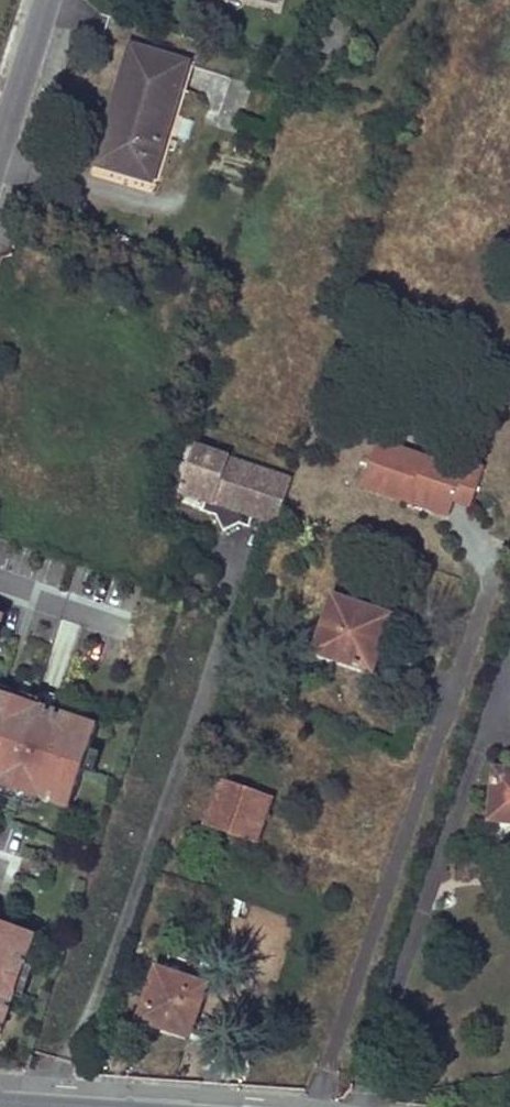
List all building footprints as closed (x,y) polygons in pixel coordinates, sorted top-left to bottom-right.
[(235,12),(238,2),(232,0),(198,0),(235,12)] [(238,2),(285,18),(291,0),(232,0),(238,2)] [(128,73),(137,45),(131,43),(95,161),(105,165),(134,75),(128,73)] [(105,165),(127,172),(149,179),(187,61),(137,45),(128,73),(134,75),(105,165)] [(465,462),(462,469),(377,440),(361,485),(407,501),(409,493),(450,508),(453,500),(469,506),(482,468),(465,462)] [(213,516),(221,532),(238,524),(241,514),(252,518),(275,526),(278,516),(290,480),(260,469),(251,474),(243,477),(240,471),(236,461),(196,446),(179,493),(204,500),(210,503),(209,509),(213,516)] [(260,469),(236,461),(240,471),(243,477),(251,474),(260,469)] [(450,508),(409,493),(407,501),(448,515),(450,508)] [(204,500),(199,511),(213,516),(209,509),(210,503),(204,500)] [(241,514),(238,524),(249,528),(252,518),(241,514)] [(379,650),(377,649),(374,649),(386,614),(334,596),(315,651),(372,671),(379,650)] [(75,804),(101,724),(42,704),(40,708),(0,695),(0,780),(75,804)] [(494,770),(489,818),(509,820),(509,772),(494,770)] [(256,841),(264,820),(271,800),(220,781),(205,823),(256,841)] [(36,932),(0,919),(0,1031),(1,1032),(36,932)] [(160,1021),(174,1026),(188,1031),(205,985),(156,967),(138,1019),(158,1026),(160,1021)]
